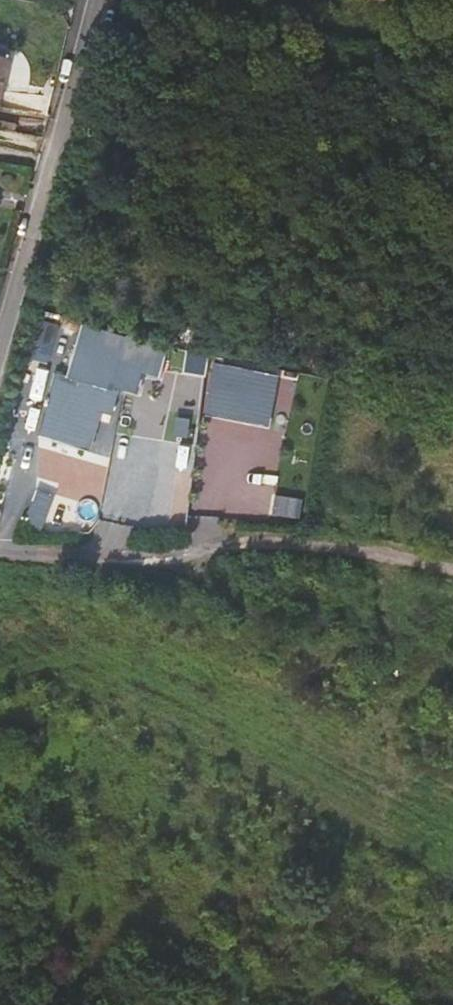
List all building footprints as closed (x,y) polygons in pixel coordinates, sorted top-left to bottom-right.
[(117,336),(97,332),(92,351),(112,355),(117,336)] [(188,353),(186,370),(207,373),(209,356),(188,353)] [(206,412),(271,426),(282,374),(217,361),(206,412)] [(108,386),(67,374),(50,432),(92,444),(108,386)] [(176,404),(168,437),(190,442),(197,408),(176,404)] [(111,474),(110,518),(153,520),(155,470),(141,469),(141,475),(111,474)]
